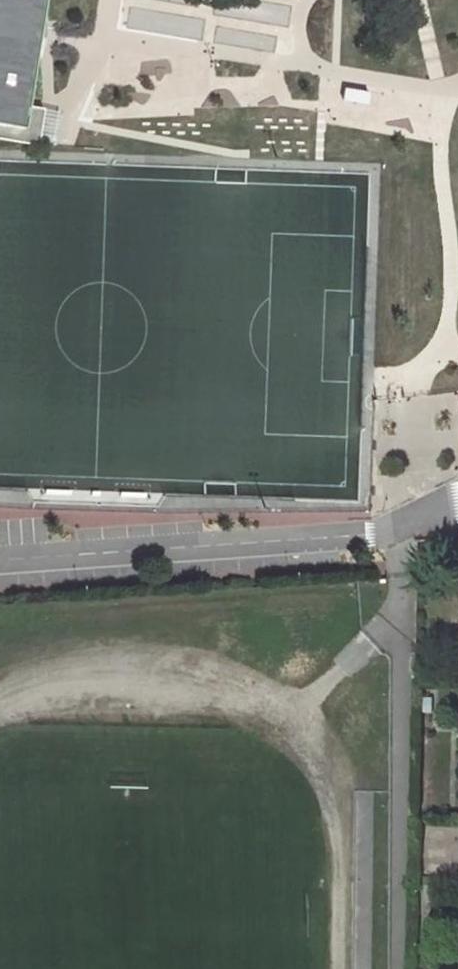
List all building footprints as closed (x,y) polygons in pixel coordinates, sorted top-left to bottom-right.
[(40,146),(47,109),(28,106),(36,58),(43,17),(46,0),(0,0),(0,138),(40,146)] [(51,19),(43,17),(36,58),(43,59),(51,19)] [(366,105),(369,92),(362,90),(344,87),(342,100),(366,105)]
